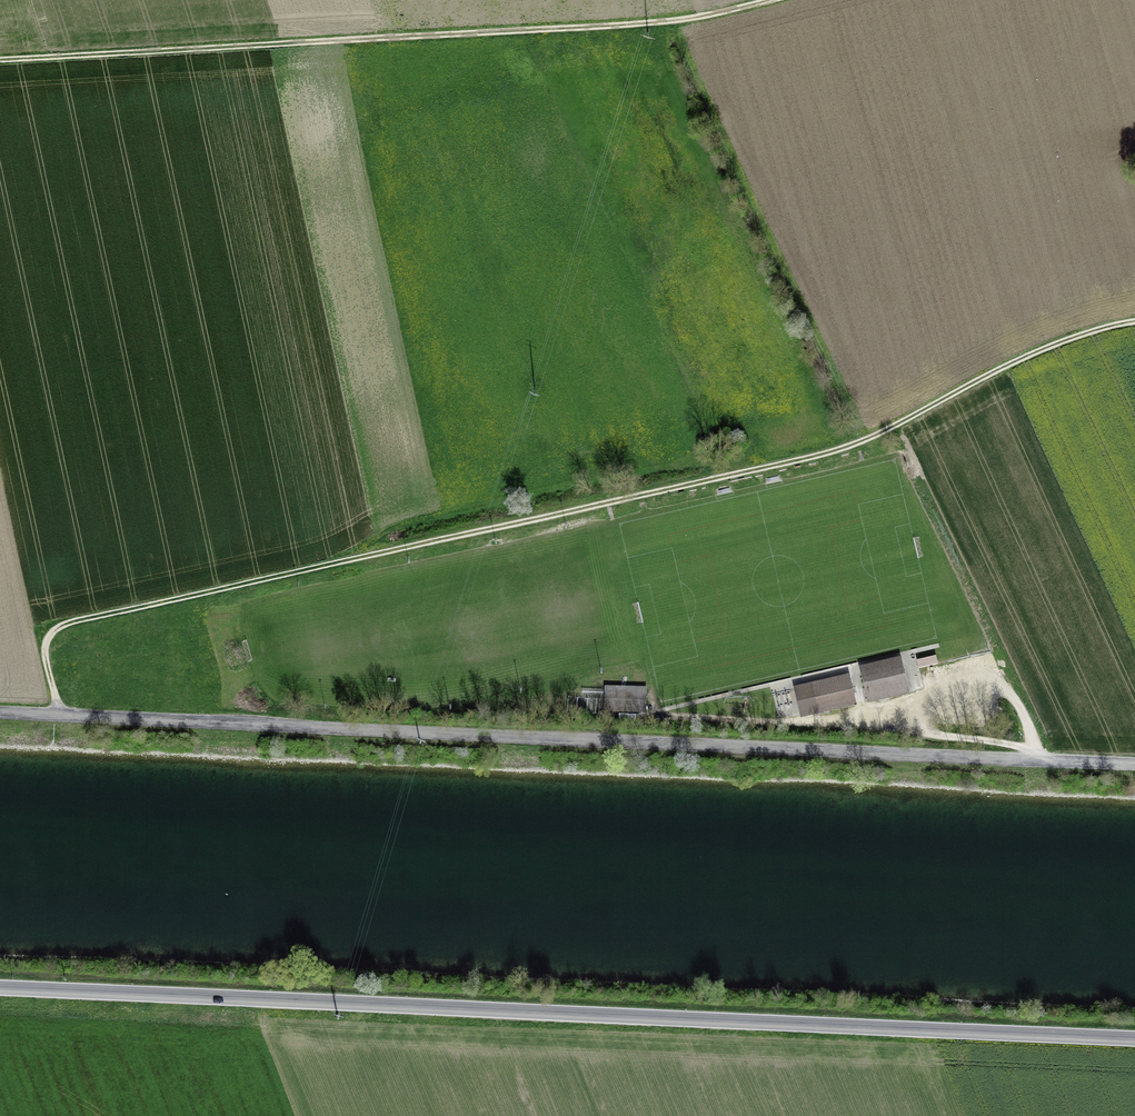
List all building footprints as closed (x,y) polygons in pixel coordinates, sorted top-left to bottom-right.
[(901,664),(863,673),(869,701),(908,692),(901,664)] [(849,676),(811,685),(817,712),(856,703),(849,676)] [(645,700),(612,700),(611,713),(645,713),(645,700)]
